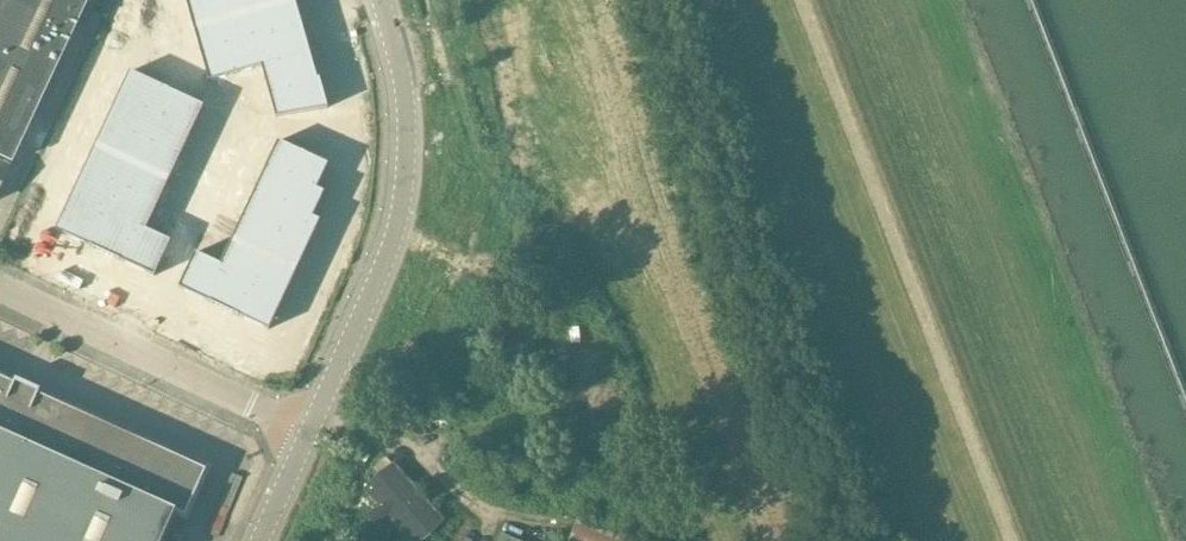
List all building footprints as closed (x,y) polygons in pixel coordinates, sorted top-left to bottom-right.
[(91,0),(0,0),(0,190),(91,0)] [(193,29),(220,21),(215,0),(185,0),(193,29)] [(220,21),(247,14),(243,0),(215,0),(220,21)] [(247,14),(295,0),(243,0),(247,14)] [(247,14),(254,40),(303,26),(295,0),(247,14)] [(247,14),(220,21),(235,74),(261,66),(262,66),(261,65),(254,40),(247,14)] [(220,21),(193,29),(209,81),(235,74),(220,21)] [(303,26),(254,40),(261,65),(310,51),(303,26)] [(262,66),(261,66),(269,93),(318,79),(317,78),(310,51),(261,65),(262,66)] [(130,71),(119,96),(153,112),(165,87),(130,71)] [(318,79),(269,93),(276,117),(328,108),(319,77),(317,78),(318,79)] [(165,87),(153,112),(192,131),(204,106),(165,87)] [(119,96),(107,121),(141,137),(153,112),(119,96)] [(153,112),(141,137),(181,156),(192,131),(153,112)] [(107,121),(95,145),(130,162),(141,137),(107,121)] [(141,137),(130,162),(169,180),(181,156),(141,137)] [(278,141),(267,166),(317,189),(329,164),(278,141)] [(95,145),(84,171),(118,187),(130,162),(95,145)] [(130,162),(118,187),(157,205),(169,180),(130,162)] [(267,166),(255,190),(313,217),(325,192),(317,189),(267,166)] [(84,171),(72,196),(105,211),(106,212),(118,187),(84,171)] [(118,187),(106,212),(138,226),(146,230),(146,229),(157,205),(118,187)] [(255,190),(244,215),(309,245),(320,220),(313,217),(255,190)] [(72,196),(56,230),(89,246),(105,211),(72,196)] [(105,211),(89,246),(122,261),(138,226),(106,212),(105,211)] [(244,215),(232,240),(297,270),(309,245),(244,215)] [(138,226),(122,261),(154,276),(171,241),(146,229),(146,230),(138,226)] [(3,248),(11,252),(19,237),(11,233),(3,248)] [(221,264),(220,265),(225,268),(255,282),(285,296),(297,270),(232,240),(221,264)] [(195,252),(179,288),(209,302),(225,268),(220,265),(221,264),(195,252)] [(225,268),(209,302),(239,316),(255,282),(225,268)] [(255,282),(239,316),(269,330),(285,296),(255,282)] [(179,510),(189,514),(209,468),(38,394),(36,399),(15,390),(17,385),(12,383),(0,377),(0,540),(165,540),(179,510)] [(361,487),(376,505),(368,513),(378,524),(386,516),(409,540),(417,540),(443,517),(392,460),(361,487)] [(568,540),(630,540),(633,533),(580,511),(568,540)]
